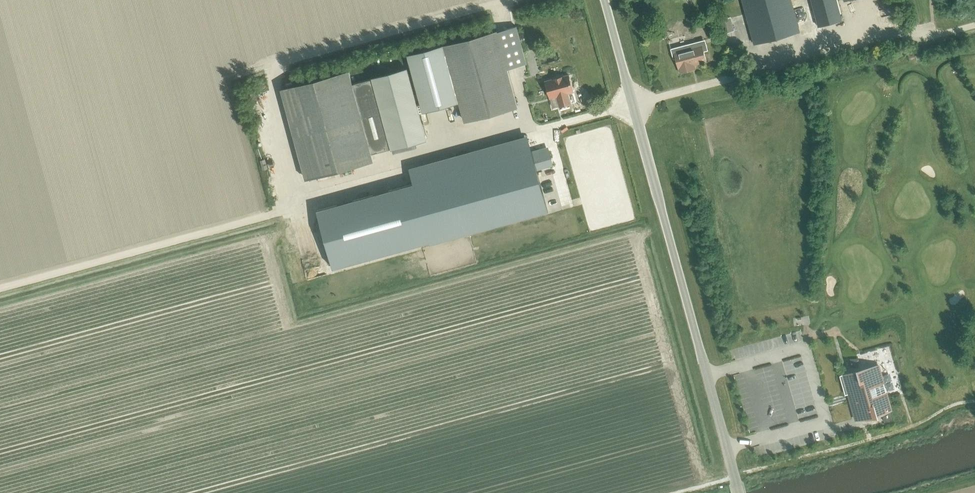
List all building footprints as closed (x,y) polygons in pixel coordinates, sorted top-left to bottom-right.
[(799,32),(790,0),(742,0),(754,44),(799,32)] [(841,20),(836,0),(811,0),(818,27),(841,20)] [(722,34),(733,31),(730,17),(718,20),(722,34)] [(497,33),(504,61),(524,55),(516,28),(497,33)] [(517,106),(504,61),(497,33),(496,31),(444,46),(459,102),(464,120),(517,106)] [(679,68),(679,69),(680,72),(691,69),(690,66),(706,61),(702,45),(689,49),(687,44),(670,49),(673,59),(676,58),(678,68),(679,68)] [(444,46),(407,56),(418,93),(413,94),(418,113),(459,102),(444,46)] [(425,138),(418,113),(413,94),(407,69),(369,79),(388,149),(425,138)] [(350,84),(347,72),(278,90),(303,181),(372,162),(369,154),(350,84)] [(550,98),(556,96),(559,106),(571,103),(568,93),(573,91),(568,75),(563,77),(563,76),(553,79),(545,81),(550,98)] [(369,79),(350,84),(369,154),(388,149),(369,79)] [(254,89),(243,90),(245,104),(249,103),(249,99),(255,98),(254,89)] [(552,165),(548,150),(533,154),(537,170),(552,165)] [(332,268),(429,242),(545,210),(529,152),(413,184),(317,210),(332,268)] [(842,353),(833,355),(835,362),(843,361),(842,353)] [(777,357),(780,368),(789,366),(786,354),(777,357)] [(878,365),(843,376),(855,420),(882,412),(884,422),(894,419),(887,397),(878,365)] [(780,370),(787,397),(798,395),(799,400),(807,397),(806,392),(798,394),(790,368),(780,370)]
